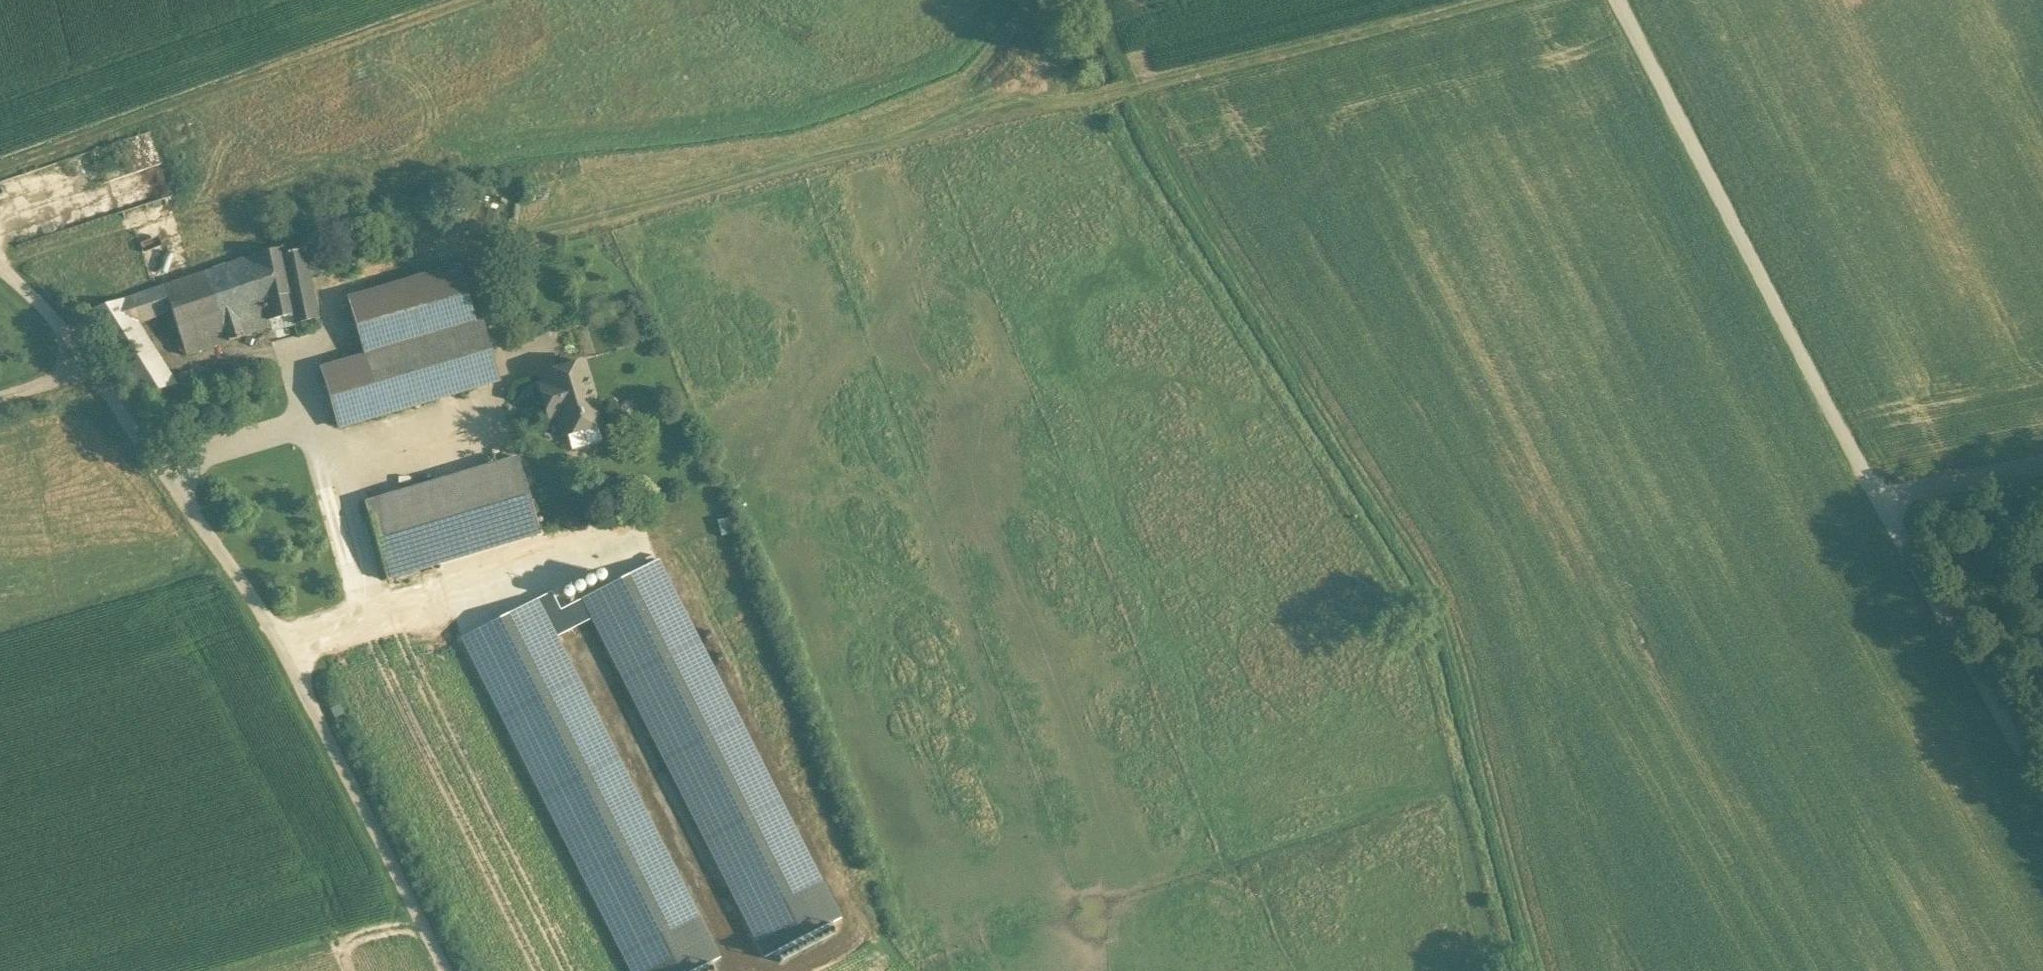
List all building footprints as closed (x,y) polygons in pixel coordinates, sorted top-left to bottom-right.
[(299,242),(281,246),(282,248),(254,255),(266,310),(268,309),(290,304),(295,323),(316,318),(302,250),(300,250),(299,242)] [(254,255),(122,300),(138,324),(172,311),(181,338),(176,339),(180,351),(186,354),(186,355),(272,326),(268,309),(266,310),(254,255)] [(458,266),(351,297),(368,356),(475,324),(458,266)] [(488,269),(465,276),(480,323),(502,316),(488,269)] [(138,324),(122,300),(85,312),(137,395),(175,383),(171,376),(138,324)] [(368,356),(325,369),(341,426),(495,381),(478,323),(475,324),(368,356)] [(583,361),(543,373),(546,383),(538,385),(548,419),(556,416),(562,437),(567,435),(571,449),(575,452),(600,444),(602,440),(597,426),(602,424),(583,361)] [(518,457),(365,503),(387,579),(541,534),(518,457)] [(461,642),(629,970),(706,970),(722,963),(559,642),(593,625),(764,963),(842,924),(659,565),(560,615),(551,597),(461,642)]
